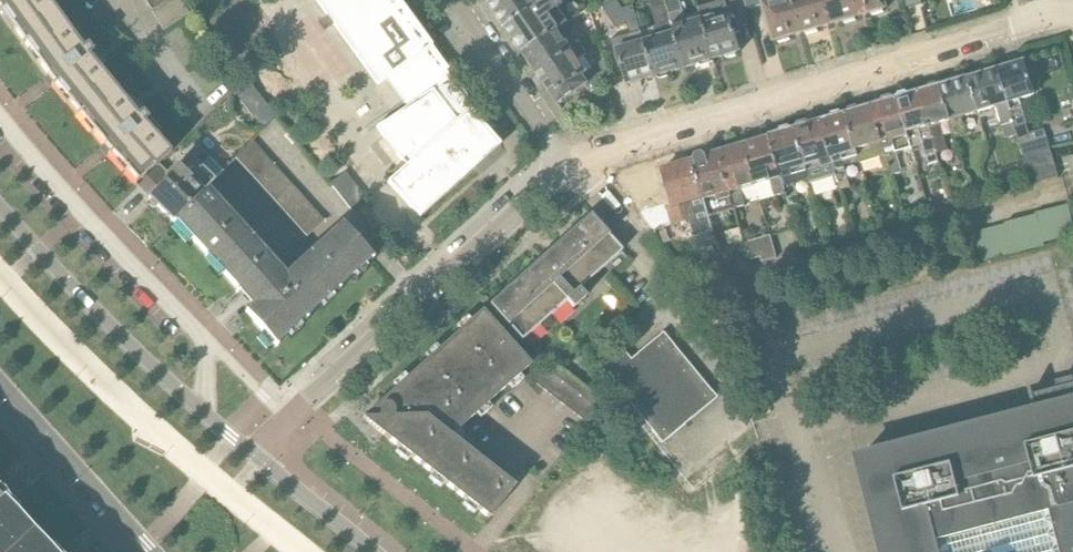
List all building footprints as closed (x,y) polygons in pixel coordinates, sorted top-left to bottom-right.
[(59,15),(48,0),(0,0),(0,7),(3,12),(24,41),(59,15)] [(152,11),(169,0),(145,0),(152,11)] [(183,0),(178,0),(155,16),(164,30),(191,12),(183,0)] [(455,81),(451,75),(450,76),(447,71),(449,70),(398,0),(316,0),(378,86),(387,80),(407,108),(385,123),(385,122),(377,128),(385,140),(393,150),(397,156),(406,166),(388,183),(420,218),(501,146),(489,132),(493,129),(494,130),(496,129),(476,107),(471,101),(463,91),(455,81)] [(547,0),(497,0),(491,4),(508,29),(547,0)] [(568,25),(570,23),(560,10),(566,6),(561,0),(547,0),(508,29),(524,53),(568,25)] [(715,60),(701,15),(686,20),(680,0),(667,4),(668,9),(685,69),(715,60)] [(803,34),(793,0),(774,0),(764,3),(775,42),(803,34)] [(831,26),(824,0),(793,0),(803,34),(831,26)] [(858,18),(853,0),(824,0),(831,26),(858,18)] [(858,18),(888,9),(885,0),(853,0),(858,18)] [(656,77),(685,69),(668,9),(660,12),(664,25),(654,28),(657,38),(645,41),(656,77)] [(701,14),(701,15),(715,60),(741,52),(736,34),(740,33),(735,16),(732,16),(732,15),(718,20),(715,10),(701,14)] [(81,115),(115,88),(93,62),(83,48),(59,15),(24,41),(51,77),(57,85),(77,110),(81,115)] [(538,74),(574,50),(566,39),(574,33),(568,25),(524,53),(538,74)] [(656,77),(645,41),(642,31),(629,36),(632,45),(617,50),(617,51),(615,52),(620,69),(623,68),(629,85),(656,77)] [(559,105),(591,84),(586,77),(590,74),(589,72),(593,69),(585,57),(588,54),(582,45),(574,50),(538,74),(559,105)] [(1031,133),(1025,116),(1038,112),(1035,103),(1038,103),(1026,61),(998,70),(1014,124),(1024,157),(1051,149),(1045,129),(1031,133)] [(1003,127),(1014,124),(998,70),(968,79),(979,115),(997,109),(1003,127)] [(962,120),(979,115),(968,79),(942,87),(952,123),(955,136),(966,134),(962,120)] [(941,126),(952,123),(942,87),(920,93),(938,155),(949,152),(941,126)] [(153,170),(160,163),(171,153),(146,126),(135,112),(115,88),(81,115),(112,152),(140,182),(153,170)] [(937,155),(938,155),(920,93),(898,100),(912,149),(924,146),(927,157),(930,166),(939,163),(937,155)] [(898,153),(912,149),(898,100),(873,107),(890,170),(892,177),(903,174),(900,167),(902,167),(898,153)] [(885,172),(890,170),(873,107),(847,115),(860,159),(862,164),(881,157),(885,172)] [(844,163),(860,159),(847,115),(822,123),(830,150),(841,193),(852,190),(844,163)] [(842,195),(841,193),(830,150),(822,123),(795,130),(810,178),(824,174),(831,198),(842,195)] [(794,183),(810,178),(795,130),(770,138),(789,199),(798,196),(794,183)] [(787,200),(789,199),(770,138),(745,146),(757,187),(772,183),(776,198),(786,195),(787,200)] [(244,168),(263,152),(254,142),(237,159),(244,168)] [(743,191),(757,187),(745,146),(719,153),(735,210),(747,207),(743,191)] [(1028,171),(1055,164),(1051,149),(1024,157),(1028,171)] [(252,177),(271,160),(263,152),(244,168),(252,177)] [(160,163),(153,170),(155,172),(139,188),(173,221),(204,192),(216,180),(191,153),(170,173),(160,163)] [(723,214),(735,210),(719,153),(693,161),(693,162),(709,213),(722,210),(723,214)] [(271,160),(252,177),(260,186),(279,169),(271,160)] [(711,221),(709,213),(693,162),(663,171),(674,207),(668,208),(673,225),(696,218),(698,225),(711,221)] [(1033,186),(1059,178),(1055,164),(1028,171),(1033,186)] [(268,194),(286,178),(279,169),(260,186),(268,194)] [(352,212),(367,200),(346,173),(331,185),(352,212)] [(286,178),(268,194),(276,203),(294,187),(286,178)] [(284,212),(302,196),(294,187),(276,203),(284,212)] [(206,194),(204,192),(173,221),(192,242),(239,293),(242,291),(255,305),(245,314),(275,347),(373,258),(343,225),(287,276),(267,255),(209,191),(206,194)] [(302,196),(284,212),(292,221),(310,204),(302,196)] [(310,204),(292,221),(299,230),(318,213),(310,204)] [(1062,240),(1072,238),(1072,215),(1071,205),(1054,210),(1062,240)] [(1038,216),(1045,245),(1062,240),(1054,210),(1037,214),(1038,216)] [(307,238),(325,222),(318,213),(299,230),(307,238)] [(590,281),(623,251),(591,215),(558,245),(590,281)] [(1045,245),(1038,216),(1022,220),(1030,252),(1046,248),(1045,245)] [(1007,225),(1015,256),(1030,252),(1022,220),(1007,224),(1007,225)] [(991,229),(999,260),(1015,256),(1007,225),(991,229)] [(999,260),(991,229),(975,233),(983,264),(999,260)] [(763,263),(778,258),(771,236),(746,243),(752,261),(761,258),(763,263)] [(587,297),(580,290),(590,281),(558,245),(524,275),(556,311),(567,302),(574,309),(587,297)] [(695,284),(722,269),(713,257),(689,276),(695,284)] [(695,284),(705,296),(731,281),(727,275),(722,269),(695,284)] [(523,341),(556,311),(524,275),(490,305),(523,341)] [(705,296),(714,309),(740,292),(731,281),(705,296)] [(717,313),(724,321),(732,313),(725,305),(717,313)] [(460,437),(456,433),(531,365),(483,312),(363,420),(431,473),(460,437)] [(621,347),(598,366),(663,444),(718,399),(664,333),(631,360),(621,347)] [(589,426),(607,403),(555,363),(537,385),(589,426)] [(1032,397),(1036,413),(980,427),(860,459),(884,551),(1072,551),(1072,386),(1032,397)] [(1,491),(0,490),(0,551),(49,551),(32,534),(35,532),(34,531),(31,533),(7,507),(11,503),(4,493),(1,491)]
